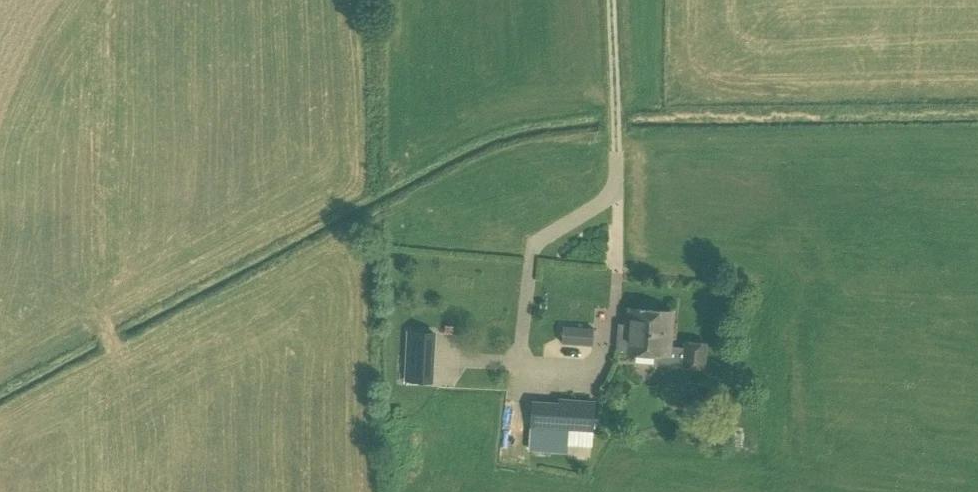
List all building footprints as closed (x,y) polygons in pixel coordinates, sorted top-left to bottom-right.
[(659,353),(659,361),(684,363),(684,365),(704,367),(706,343),(686,342),(685,348),(669,346),(672,312),(630,308),(627,351),(659,353)] [(592,345),(594,327),(563,325),(562,343),(592,345)] [(406,357),(405,381),(432,383),(433,358),(406,357)] [(532,401),(531,423),(544,424),(544,427),(543,441),(593,444),(594,430),(596,401),(559,398),(558,403),(532,401)]
